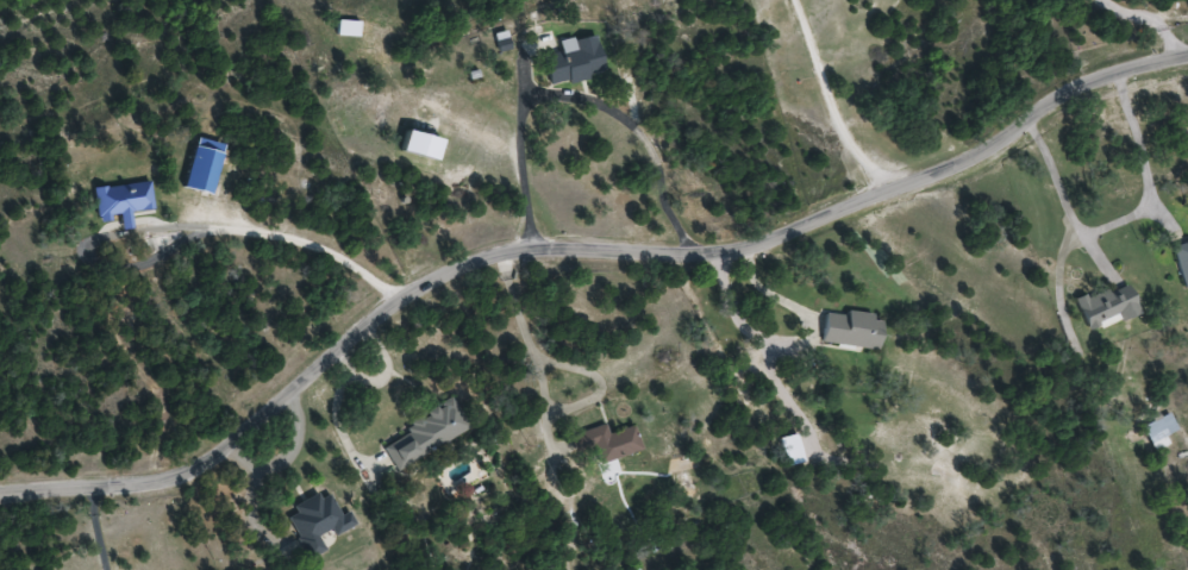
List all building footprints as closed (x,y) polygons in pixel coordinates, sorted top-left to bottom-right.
[(603,73),(594,34),(558,41),(560,53),(542,57),(548,85),(603,73)] [(223,144),(195,136),(181,188),(208,195),(223,144)] [(151,209),(148,182),(93,187),(96,219),(117,217),(119,228),(130,227),(128,212),(151,209)] [(1187,286),(1187,241),(1171,246),(1183,287),(1187,286)] [(1137,311),(1124,280),(1075,302),(1088,333),(1137,311)] [(846,315),(824,312),(820,342),(876,350),(881,316),(846,311),(846,315)] [(469,431),(452,397),(403,421),(409,433),(382,446),(392,468),(469,431)] [(1142,422),(1146,441),(1175,435),(1171,416),(1142,422)] [(569,435),(577,457),(591,453),(595,464),(640,449),(633,425),(606,434),(603,424),(569,435)] [(291,506),(295,515),(287,519),(307,559),(325,550),(320,540),(353,523),(347,511),(339,515),(328,494),(319,499),(316,494),(291,506)]
